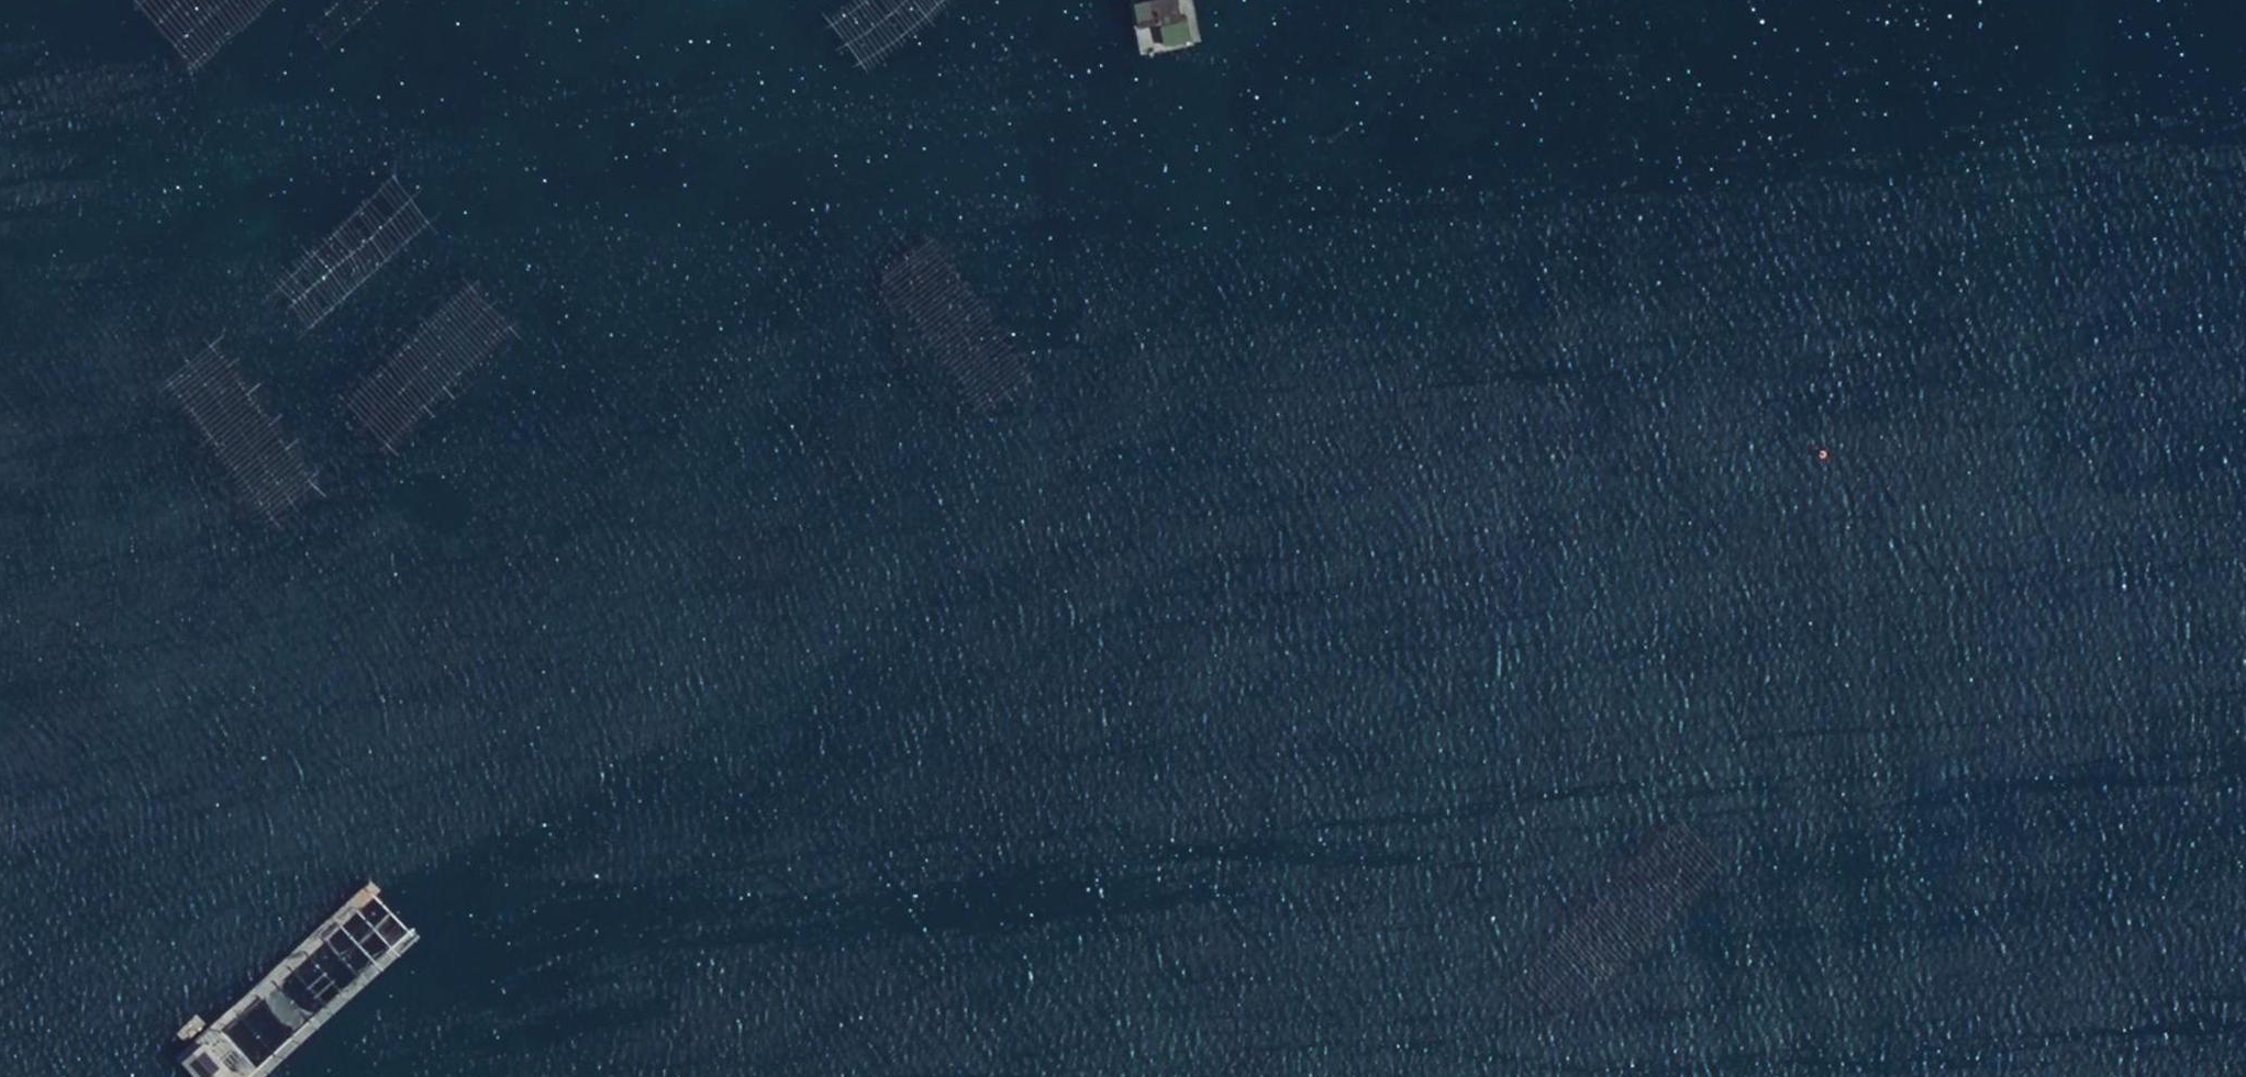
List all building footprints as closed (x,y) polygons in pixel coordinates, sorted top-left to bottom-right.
[(1130,1),(1136,29),(1157,25),(1161,44),(1190,38),(1187,22),(1179,24),(1174,0),(1135,0),(1130,1)] [(229,1072),(202,1044),(183,1062),(197,1076),(224,1076),(229,1072)]
